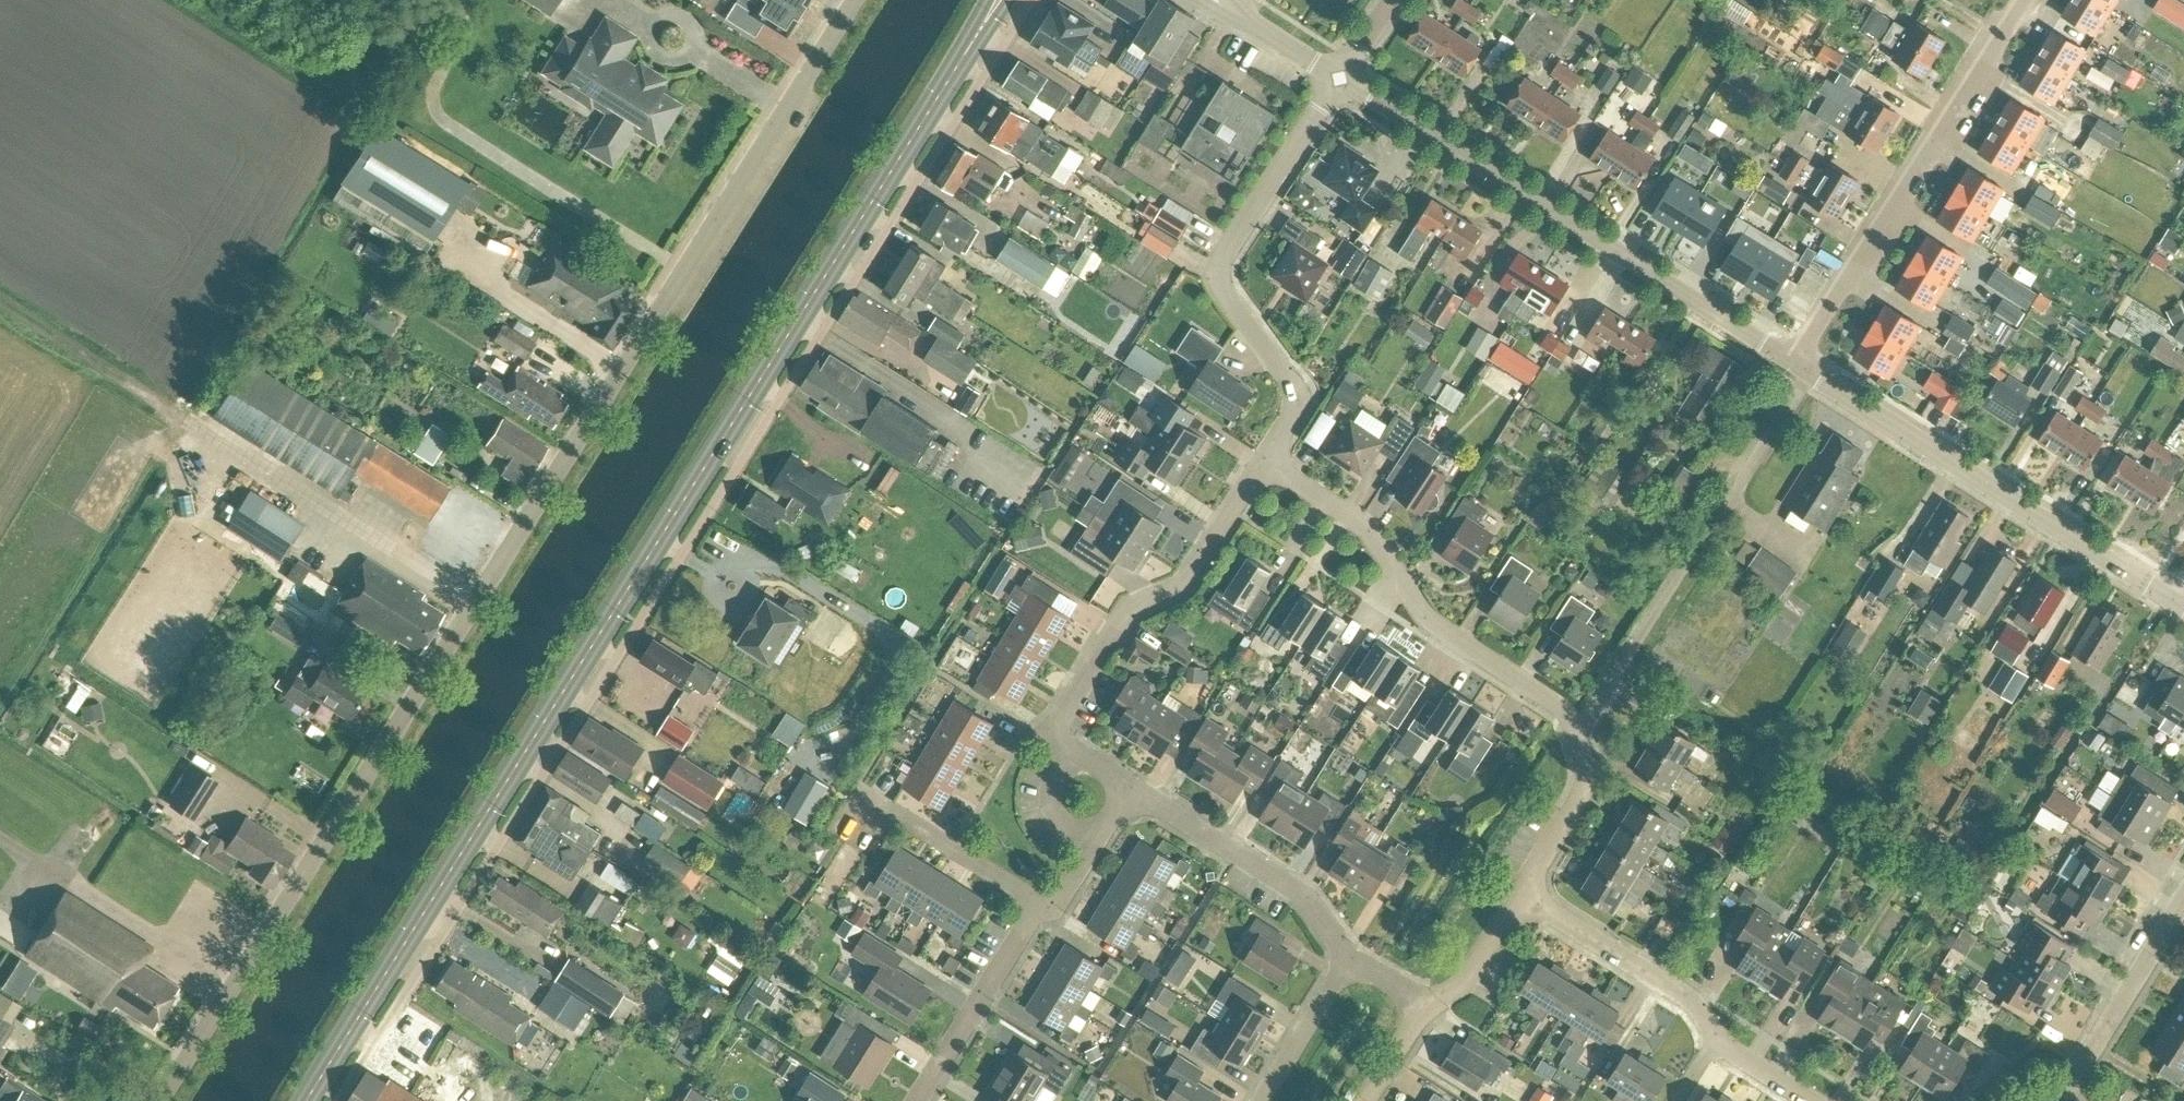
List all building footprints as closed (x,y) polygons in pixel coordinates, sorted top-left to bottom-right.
[(711,13),(719,0),(691,0),(711,13)] [(732,22),(762,41),(771,26),(793,40),(818,0),(769,0),(759,16),(742,6),(732,22)] [(1148,61),(1173,77),(1198,38),(1187,31),(1190,26),(1149,0),(1105,0),(1102,6),(1139,30),(1127,47),(1148,61)] [(1469,3),(1464,0),(1457,0),(1451,10),(1461,16),(1469,3)] [(2112,10),(2095,0),(2072,0),(2062,15),(2097,36),(2112,10)] [(2112,10),(2119,0),(2095,0),(2112,10)] [(2154,9),(2183,27),(2183,4),(2178,0),(2159,0),(2154,9)] [(1544,1),(1520,38),(1550,57),(1574,19),(1544,1)] [(1095,24),(1059,2),(1053,12),(1051,10),(1031,41),(1069,65),(1075,55),(1092,66),(1102,49),(1086,39),(1095,24)] [(1469,3),(1461,16),(1475,24),(1482,11),(1469,3)] [(1703,10),(1699,17),(1709,23),(1713,16),(1703,10)] [(1868,19),(1934,59),(1945,41),(1915,23),(1911,31),(1894,21),(1893,22),(1873,10),(1868,19)] [(1434,59),(1452,31),(1424,13),(1406,41),(1434,59)] [(1922,78),(1934,59),(1868,19),(1862,27),(1883,39),(1881,41),(1898,51),(1893,59),(1922,78)] [(617,60),(631,38),(605,22),(591,44),(588,41),(586,45),(564,31),(540,68),(566,84),(563,88),(589,104),(592,101),(610,112),(588,147),(610,161),(632,126),(654,140),(657,137),(660,139),(669,124),(666,122),(676,106),(658,94),(661,88),(652,82),(654,80),(643,73),(641,75),(617,60)] [(2134,25),(2126,37),(2134,41),(2141,30),(2134,25)] [(1452,31),(1434,59),(1462,77),(1480,49),(1452,31)] [(2036,58),(2070,79),(2086,53),(2052,32),(2036,58)] [(1852,81),(1861,67),(1825,43),(1815,58),(1852,81)] [(1148,61),(1127,47),(1127,48),(1125,47),(1126,47),(1125,46),(1113,65),(1136,80),(1148,61)] [(2054,105),(2070,79),(2036,58),(2020,84),(2054,105)] [(2124,83),(2131,71),(2108,58),(2101,70),(2124,83)] [(1562,82),(1570,69),(1559,61),(1550,75),(1562,82)] [(1063,108),(1071,95),(1066,92),(1067,91),(1040,74),(1034,73),(1018,63),(1005,84),(1033,101),(1036,96),(1057,108),(1059,105),(1063,108)] [(1635,65),(1625,79),(1642,91),(1652,76),(1635,65)] [(1609,93),(1622,74),(1610,67),(1598,86),(1609,93)] [(1735,67),(1728,79),(1738,85),(1746,73),(1735,67)] [(1570,69),(1562,82),(1573,89),(1582,76),(1570,69)] [(1534,124),(1553,95),(1524,77),(1506,106),(1534,124)] [(1234,182),(1276,115),(1223,81),(1181,149),(1234,182)] [(1859,115),(1888,133),(1900,115),(1870,96),(1866,102),(1835,83),(1828,96),(1844,106),(1859,115)] [(1092,91),(1077,114),(1100,128),(1102,124),(1110,130),(1122,111),(1114,106),(1115,105),(1092,91)] [(1553,95),(1534,124),(1563,143),(1582,114),(1553,95)] [(1877,152),(1888,133),(1859,115),(1844,106),(1828,96),(1816,115),(1877,152)] [(1034,145),(1061,162),(1069,150),(1042,132),(1043,130),(996,100),(986,114),(1034,145)] [(1995,126),(2029,147),(2045,122),(2010,101),(1995,126)] [(1148,122),(1156,110),(1150,106),(1142,118),(1148,122)] [(1680,142),(1696,117),(1683,109),(1667,134),(1680,142)] [(1639,130),(1647,118),(1635,111),(1628,123),(1639,130)] [(1704,112),(1696,123),(1705,128),(1712,117),(1704,112)] [(1034,145),(986,114),(976,130),(1064,186),(1073,171),(1060,163),(1061,162),(1034,145)] [(1158,152),(1174,126),(1157,116),(1141,142),(1158,152)] [(1630,145),(1612,175),(1635,190),(1654,160),(1642,153),(1659,126),(1647,118),(1639,130),(1630,145)] [(2115,151),(2125,134),(2100,119),(2090,135),(2115,151)] [(2013,173),(2029,147),(1995,126),(1979,152),(2013,173)] [(433,240),(468,184),(375,127),(340,183),(433,240)] [(1693,129),(1686,140),(1696,146),(1703,135),(1693,129)] [(1630,145),(1629,144),(1607,130),(1588,159),(1612,175),(1630,145)] [(1008,190),(1016,177),(1005,171),(1008,167),(980,151),(977,156),(955,143),(932,181),(955,195),(961,184),(973,192),(974,190),(987,198),(997,184),(1008,190)] [(1362,232),(1374,214),(1358,203),(1379,171),(1368,164),(1369,162),(1344,145),(1333,162),(1335,164),(1323,183),(1351,201),(1341,218),(1362,232)] [(1786,163),(1847,201),(1859,183),(1828,164),(1822,174),(1807,164),(1809,162),(1793,152),(1786,163)] [(1836,220),(1847,201),(1786,163),(1779,175),(1795,185),(1796,182),(1811,191),(1805,201),(1836,220)] [(1953,194),(1988,216),(2004,190),(1969,168),(1953,194)] [(1727,175),(1717,169),(1712,177),(1722,183),(1727,175)] [(1784,203),(1792,190),(1765,174),(1757,187),(1784,203)] [(1679,230),(1701,194),(1685,184),(1676,179),(1654,214),(1663,220),(1679,230)] [(1318,219),(1327,206),(1313,196),(1315,193),(1300,183),(1289,199),(1318,219)] [(1701,194),(1679,230),(1704,246),(1726,210),(1701,194)] [(1972,242),(1988,216),(1953,194),(1937,221),(1972,242)] [(2024,209),(2052,226),(2061,212),(2033,194),(2024,209)] [(1181,239),(1196,215),(1169,199),(1154,223),(1181,239)] [(1444,238),(1457,216),(1431,200),(1413,230),(1398,253),(1411,261),(1427,237),(1426,236),(1431,229),(1444,238)] [(958,251),(974,225),(962,218),(964,216),(939,201),(921,228),(945,243),(941,250),(949,256),(954,248),(958,251)] [(1081,240),(1095,217),(1072,203),(1065,214),(1076,221),(1069,233),(1081,240)] [(1457,216),(1444,238),(1456,245),(1451,253),(1464,262),(1482,233),(1457,216)] [(1736,246),(1722,268),(1747,283),(1775,239),(1738,216),(1724,238),(1736,246)] [(1307,302),(1318,284),(1316,283),(1328,264),(1312,254),(1322,239),(1290,219),(1281,233),(1294,242),(1272,276),(1283,283),(1281,285),(1307,302)] [(1169,258),(1180,240),(1153,224),(1143,242),(1169,258)] [(2159,243),(2176,254),(2183,240),(2183,238),(2169,229),(2159,243)] [(2021,238),(2011,233),(2006,243),(2017,248),(2021,238)] [(1910,263),(1946,285),(1962,259),(1926,237),(1910,263)] [(1043,289),(1056,268),(1009,239),(996,261),(1043,289)] [(1333,267),(1351,279),(1366,255),(1342,239),(1331,255),(1338,259),(1333,267)] [(1775,239),(1747,283),(1773,299),(1800,254),(1775,239)] [(368,240),(361,252),(383,265),(390,254),(368,240)] [(953,318),(964,300),(966,298),(937,279),(945,265),(912,244),(897,267),(931,289),(930,290),(945,299),(939,309),(953,318)] [(611,348),(633,312),(611,298),(619,285),(553,245),(526,287),(592,327),(587,334),(611,348)] [(1088,247),(1074,271),(1090,280),(1104,257),(1088,247)] [(2169,263),(2153,253),(2148,262),(2163,272),(2169,263)] [(1517,314),(1543,271),(1518,255),(1499,284),(1513,292),(1504,307),(1517,314)] [(1380,299),(1395,273),(1370,258),(1354,284),(1380,299)] [(1930,311),(1946,285),(1910,263),(1894,289),(1930,311)] [(2038,291),(1997,266),(1987,282),(2028,307),(2038,291)] [(914,294),(939,309),(945,299),(930,290),(931,289),(897,267),(883,291),(906,305),(914,294)] [(1479,283),(1493,288),(1498,275),(1483,270),(1479,283)] [(1543,271),(1517,314),(1528,321),(1537,307),(1551,316),(1569,287),(1543,271)] [(2119,275),(2112,285),(2120,290),(2126,280),(2119,275)] [(1473,285),(1465,298),(1476,305),(1484,293),(1473,285)] [(1447,289),(1429,318),(1446,328),(1464,299),(1447,289)] [(922,332),(861,293),(857,299),(854,297),(839,322),(880,346),(889,331),(912,346),(913,347),(922,332)] [(2016,327),(2024,314),(2002,300),(1994,313),(2016,327)] [(2167,311),(2173,323),(2183,317),(2183,310),(2181,304),(2167,311)] [(370,306),(362,318),(388,336),(397,325),(370,306)] [(1869,332),(1904,354),(1920,328),(1885,306),(1869,332)] [(1616,346),(1630,325),(1604,309),(1586,338),(1599,346),(1604,338),(1616,346)] [(1944,331),(1968,344),(1977,329),(1953,316),(1944,331)] [(928,329),(939,337),(957,348),(965,334),(936,317),(928,329)] [(508,319),(504,326),(502,324),(493,340),(526,359),(539,336),(508,319)] [(1988,323),(1984,329),(2009,344),(2016,332),(1995,319),(1991,325),(1988,323)] [(2180,329),(2179,330),(2168,323),(2162,332),(2174,339),(2175,337),(2183,343),(2183,332),(2180,329)] [(1630,325),(1616,346),(1628,354),(1623,361),(1637,370),(1655,341),(1630,325)] [(1233,420),(1252,392),(1224,374),(1226,371),(1214,363),(1224,348),(1192,327),(1175,352),(1203,370),(1190,391),(1233,420)] [(1479,328),(1467,348),(1486,360),(1498,339),(1479,328)] [(1959,359),(1968,344),(1944,331),(1936,346),(1959,359)] [(1888,380),(1904,354),(1869,332),(1853,358),(1888,380)] [(1552,354),(1559,343),(1547,335),(1540,346),(1552,354)] [(977,361),(957,348),(939,337),(924,361),(962,384),(977,361)] [(2150,355),(2182,374),(2183,371),(2183,355),(2174,349),(2175,347),(2160,338),(2150,355)] [(2069,363),(2078,349),(2076,348),(2079,343),(2073,340),(2063,358),(2053,352),(2032,387),(2047,395),(2067,362),(2069,363)] [(1559,343),(1552,354),(1564,361),(1571,350),(1559,343)] [(1145,377),(1157,358),(1136,344),(1124,363),(1145,377)] [(1705,434),(1746,370),(1709,346),(1695,368),(1702,373),(1675,415),(1705,434)] [(938,480),(959,446),(949,440),(946,445),(933,437),(938,430),(876,391),(879,385),(831,354),(824,365),(818,361),(801,388),(823,402),(820,407),(860,432),(861,431),(938,480)] [(1521,354),(1510,372),(1529,384),(1540,367),(1521,354)] [(199,408),(255,444),(290,388),(246,361),(243,366),(230,358),(199,408)] [(1092,386),(1101,370),(1094,366),(1085,381),(1092,386)] [(1428,398),(1443,374),(1431,366),(1416,390),(1428,398)] [(476,385),(497,399),(527,418),(530,413),(552,427),(566,404),(558,399),(561,394),(518,367),(506,384),(485,371),(476,385)] [(1136,393),(1145,379),(1127,367),(1118,381),(1136,393)] [(2066,402),(2083,375),(2071,367),(2054,394),(2066,402)] [(1620,395),(1628,382),(1616,374),(1607,387),(1620,395)] [(1443,396),(1461,406),(1472,386),(1454,376),(1443,396)] [(2027,389),(2008,378),(2004,385),(1997,381),(1981,407),(2013,427),(2029,401),(2022,396),(2027,389)] [(1356,408),(1366,391),(1346,379),(1336,396),(1356,408)] [(1948,382),(1934,405),(1960,420),(1974,397),(1948,382)] [(290,388),(255,444),(337,495),(352,471),(429,519),(448,488),(290,388)] [(1107,389),(1099,400),(1111,407),(1115,401),(1113,393),(1107,389)] [(1153,412),(1150,416),(1151,416),(1162,424),(1153,437),(1164,444),(1189,460),(1193,453),(1194,453),(1196,455),(1208,438),(1205,436),(1198,431),(1196,434),(1196,433),(1186,427),(1178,422),(1186,410),(1180,406),(1164,395),(1155,409),(1153,412)] [(962,396),(956,407),(968,414),(974,403),(962,396)] [(1332,397),(1325,409),(1332,413),(1339,402),(1332,397)] [(2087,417),(2094,405),(2082,398),(2075,410),(2087,417)] [(2094,405),(2087,417),(2099,425),(2106,413),(2094,405)] [(1601,448),(1622,414),(1610,407),(1589,441),(1601,448)] [(2060,457),(2079,428),(2055,413),(2037,442),(2060,457)] [(1393,460),(1415,427),(1395,414),(1379,439),(1351,420),(1338,438),(1336,437),(1324,454),(1350,471),(1351,468),(1362,476),(1379,451),(1393,460)] [(522,488),(548,448),(501,419),(485,445),(509,460),(500,474),(522,488)] [(413,453),(433,464),(451,433),(431,422),(413,453)] [(1422,424),(1418,430),(1427,436),(1432,430),(1422,424)] [(2079,428),(2060,457),(2084,471),(2102,442),(2079,428)] [(1848,472),(1861,452),(1833,434),(1820,454),(1814,451),(1781,503),(1810,522),(1824,530),(1855,482),(1858,484),(1861,480),(1848,472)] [(1434,509),(1436,508),(1437,506),(1439,503),(1439,501),(1439,498),(1438,496),(1437,494),(1435,492),(1445,476),(1431,467),(1441,452),(1415,435),(1397,463),(1412,473),(1396,496),(1421,512),(1423,509),(1426,510),(1428,510),(1431,510),(1434,509)] [(1130,437),(1115,460),(1145,479),(1153,467),(1169,477),(1167,480),(1176,486),(1188,468),(1185,467),(1189,460),(1164,444),(1153,437),(1146,448),(1130,437)] [(2155,459),(2163,446),(2151,438),(2143,451),(2155,459)] [(1081,489),(1100,451),(1075,439),(1057,477),(1081,489)] [(2148,471),(2129,500),(2153,515),(2171,485),(2159,478),(2166,466),(2167,466),(2175,453),(2163,446),(2155,459),(2148,471)] [(815,473),(805,467),(806,463),(792,455),(770,490),(790,502),(788,507),(759,489),(743,512),(775,532),(782,519),(793,527),(803,511),(829,526),(851,490),(818,470),(815,473)] [(2129,500),(2148,471),(2125,456),(2106,485),(2129,500)] [(1633,477),(1610,464),(1602,459),(1585,487),(1616,506),(1633,477)] [(1104,502),(1096,513),(1112,524),(1147,547),(1152,541),(1155,543),(1166,525),(1156,518),(1138,507),(1146,495),(1119,478),(1104,502)] [(249,489),(226,526),(279,559),(302,523),(249,489)] [(1054,489),(1040,491),(1042,504),(1056,501),(1054,489)] [(1469,572),(1493,535),(1477,525),(1486,510),(1465,497),(1444,529),(1454,536),(1443,554),(1469,572)] [(1544,530),(1557,514),(1541,502),(1529,517),(1544,530)] [(1959,543),(1953,540),(1967,518),(1943,503),(1903,567),(1920,577),(1923,572),(1935,579),(1943,566),(1944,567),(1959,543)] [(1088,526),(1070,553),(1097,570),(1109,553),(1118,559),(1126,564),(1124,566),(1135,573),(1146,556),(1143,554),(1147,547),(1112,524),(1096,513),(1096,514),(1088,526)] [(1024,530),(1012,532),(1016,549),(1028,547),(1024,530)] [(808,545),(799,548),(803,560),(811,557),(808,545)] [(1782,598),(1798,573),(1759,548),(1743,573),(1782,598)] [(1983,612),(2015,564),(1991,548),(1975,572),(1961,562),(1914,634),(1929,643),(1934,635),(1946,643),(1971,604),(1983,612)] [(308,578),(317,563),(304,555),(295,570),(308,578)] [(1515,630),(1539,594),(1523,584),(1533,569),(1511,555),(1490,588),(1500,595),(1489,613),(1515,630)] [(1246,560),(1239,556),(1227,575),(1234,579),(1224,594),(1217,590),(1208,604),(1248,630),(1270,596),(1259,589),(1271,571),(1248,557),(1246,560)] [(419,653),(444,614),(420,599),(424,594),(365,557),(333,608),(392,645),(396,639),(419,653)] [(1003,560),(994,575),(1007,583),(1016,568),(1003,560)] [(1887,601),(1903,575),(1885,564),(1869,590),(1887,601)] [(1572,584),(1578,574),(1568,567),(1562,577),(1572,584)] [(1592,591),(1600,579),(1590,572),(1582,584),(1592,591)] [(1022,587),(1017,584),(1009,596),(1024,605),(1018,615),(1056,637),(1069,616),(1052,606),(1060,593),(1029,574),(1022,587)] [(2041,630),(2064,594),(2040,578),(2025,601),(2022,599),(2014,613),(2041,630)] [(1302,644),(1326,607),(1304,593),(1292,611),(1281,604),(1259,637),(1279,650),(1288,636),(1302,644)] [(1577,671),(1601,635),(1585,625),(1595,610),(1571,595),(1550,627),(1563,636),(1551,654),(1577,671)] [(813,611),(791,597),(784,608),(768,598),(759,613),(758,613),(749,627),(750,628),(740,643),(772,663),(799,618),(806,622),(813,611)] [(2125,616),(2109,606),(2106,611),(2101,608),(2072,655),(2099,671),(2118,639),(2113,636),(2125,616)] [(1326,607),(1302,644),(1315,653),(1305,667),(1325,680),(1347,646),(1336,639),(1348,622),(1326,607)] [(268,627),(299,646),(307,633),(277,614),(268,627)] [(1042,659),(1056,637),(1018,615),(1005,636),(1042,659)] [(1170,622),(1163,634),(1174,641),(1182,629),(1170,622)] [(1848,622),(1830,650),(1840,656),(1857,628),(1848,622)] [(2011,667),(2029,639),(2006,625),(1989,652),(2011,667)] [(970,628),(965,636),(974,640),(978,632),(970,628)] [(992,658),(1029,680),(1042,659),(1005,636),(992,658)] [(1246,650),(1252,641),(1245,637),(1239,646),(1246,650)] [(1152,664),(1159,653),(1136,638),(1124,658),(1134,664),(1139,655),(1152,664)] [(706,694),(720,672),(698,658),(694,664),(656,640),(642,662),(691,692),(695,687),(706,694)] [(1354,651),(1332,685),(1343,692),(1353,678),(1374,692),(1399,655),(1377,640),(1370,650),(1365,658),(1354,651)] [(1171,642),(1165,653),(1175,659),(1181,648),(1171,642)] [(1916,649),(1909,659),(1925,670),(1932,659),(1916,649)] [(2035,679),(2053,690),(2070,663),(2051,652),(2035,679)] [(349,720),(367,690),(325,663),(310,654),(298,673),(284,695),(304,708),(312,696),(349,720)] [(1374,692),(1365,706),(1398,728),(1421,693),(1410,686),(1415,678),(1421,669),(1399,655),(1374,692)] [(1016,702),(1029,680),(992,658),(978,679),(1016,702)] [(1988,690),(2011,704),(2028,678),(2004,663),(1988,690)] [(1187,667),(1186,682),(1207,684),(1208,671),(1201,670),(1202,668),(1187,667)] [(1121,720),(1116,728),(1139,742),(1162,704),(1143,692),(1149,683),(1136,675),(1131,676),(1109,712),(1121,720)] [(2170,735),(2183,714),(2183,678),(2179,675),(2167,694),(2157,687),(2143,710),(2162,722),(2158,728),(2170,735)] [(1447,740),(1472,703),(1450,688),(1438,706),(1427,699),(1408,728),(1428,741),(1434,731),(1447,740)] [(1272,691),(1266,701),(1276,707),(1279,702),(1278,695),(1272,691)] [(1928,728),(1941,706),(1919,693),(1907,715),(1928,728)] [(1248,694),(1240,705),(1254,714),(1261,702),(1248,694)] [(942,722),(980,745),(993,724),(955,701),(942,722)] [(1162,704),(1139,742),(1161,756),(1173,736),(1184,743),(1202,715),(1182,703),(1175,713),(1162,704)] [(1472,703),(1447,740),(1461,748),(1454,758),(1474,771),(1493,742),(1482,735),(1494,717),(1472,703)] [(100,704),(82,708),(85,721),(102,717),(100,704)] [(2111,734),(2119,720),(2106,712),(2098,726),(2111,734)] [(670,714),(658,732),(683,748),(694,731),(670,714)] [(2170,735),(2183,743),(2183,741),(2183,714),(2170,735)] [(916,732),(922,723),(908,715),(903,724),(916,732)] [(1280,715),(1273,727),(1287,735),(1294,723),(1280,715)] [(614,732),(590,716),(576,739),(577,739),(573,746),(625,779),(644,749),(615,729),(614,732)] [(1211,787),(1234,750),(1221,742),(1228,731),(1206,718),(1189,747),(1200,754),(1188,773),(1211,787)] [(966,767),(980,745),(942,722),(929,744),(966,767)] [(1681,767),(1682,766),(1690,753),(1704,762),(1710,752),(1696,744),(1696,743),(1662,722),(1654,737),(1647,733),(1641,742),(1648,746),(1681,767)] [(2098,749),(2101,731),(2086,729),(2084,747),(2098,749)] [(1299,731),(1291,744),(1302,750),(1310,738),(1299,731)] [(887,748),(899,755),(906,744),(895,737),(887,748)] [(916,766),(953,788),(966,767),(929,744),(916,766)] [(1254,792),(1274,760),(1251,746),(1245,756),(1234,750),(1211,787),(1233,801),(1243,785),(1254,792)] [(1696,775),(1682,766),(1681,767),(1648,746),(1640,759),(1633,755),(1627,764),(1634,769),(1668,789),(1676,776),(1691,784),(1696,775)] [(598,803),(614,779),(569,750),(554,775),(598,803)] [(664,782),(708,810),(726,783),(682,754),(664,782)] [(1283,832),(1306,795),(1294,788),(1304,773),(1282,759),(1261,792),(1273,799),(1260,818),(1283,832)] [(1383,761),(1376,772),(1382,777),(1390,766),(1383,761)] [(2123,774),(2111,793),(2159,823),(2179,790),(2161,779),(2161,778),(2138,763),(2129,778),(2123,774)] [(1358,765),(1351,776),(1362,783),(1369,772),(1358,765)] [(193,766),(169,804),(192,818),(216,780),(193,766)] [(940,810),(953,788),(916,766),(902,787),(940,810)] [(807,769),(784,806),(809,821),(831,783),(807,769)] [(581,842),(594,847),(603,832),(581,818),(580,820),(565,811),(572,800),(548,786),(531,813),(556,828),(561,829),(581,842)] [(2045,805),(2070,822),(2080,807),(2054,790),(2045,805)] [(1346,806),(1324,792),(1318,802),(1306,795),(1283,832),(1305,846),(1324,816),(1335,823),(1346,806)] [(2159,823),(2111,793),(2098,815),(2104,818),(2098,828),(2121,843),(2127,833),(2146,844),(2147,842),(2152,845),(2161,830),(2156,827),(2159,823)] [(669,815),(694,830),(705,813),(679,798),(669,815)] [(1655,844),(1663,831),(1677,840),(1683,830),(1668,821),(1669,821),(1652,810),(1635,800),(1627,815),(1620,810),(1614,820),(1621,824),(1655,844)] [(1657,802),(1652,810),(1669,821),(1674,812),(1657,802)] [(1462,806),(1448,807),(1449,818),(1463,816),(1462,806)] [(575,880),(594,847),(581,842),(561,829),(556,828),(531,813),(516,839),(548,858),(544,865),(570,880),(575,880)] [(634,828),(656,843),(667,828),(644,813),(634,828)] [(1350,885),(1374,847),(1354,835),(1360,824),(1348,817),(1331,845),(1342,852),(1330,872),(1350,885)] [(278,878),(293,855),(273,842),(275,838),(245,818),(226,848),(255,867),(250,873),(271,887),(277,877),(278,878)] [(1641,867),(1641,866),(1649,853),(1664,862),(1669,853),(1655,844),(1621,824),(1613,837),(1606,833),(1600,842),(1607,846),(1641,867)] [(1722,827),(1717,835),(1732,844),(1737,836),(1737,835),(1730,831),(1723,826),(1722,827)] [(186,850),(197,857),(200,854),(207,842),(195,835),(186,850)] [(1725,854),(1732,844),(1717,835),(1711,845),(1725,854)] [(1422,837),(1419,842),(1422,847),(1427,847),(1430,843),(1428,838),(1422,837)] [(1960,838),(1952,851),(1967,860),(1975,848),(1960,838)] [(1127,863),(1164,886),(1173,871),(1183,877),(1191,865),(1181,859),(1178,863),(1141,840),(1127,863)] [(2070,880),(2071,881),(2108,904),(2121,883),(2111,877),(2117,866),(2077,841),(2070,852),(2082,860),(2070,880)] [(200,854),(197,857),(223,873),(232,858),(219,850),(207,842),(200,854)] [(1392,844),(1385,854),(1374,847),(1350,885),(1371,898),(1390,867),(1401,874),(1412,857),(1392,844)] [(682,884),(692,868),(656,845),(646,860),(682,884)] [(896,897),(919,860),(898,846),(875,883),(870,881),(864,891),(876,898),(882,889),(893,895),(896,897)] [(1627,889),(1628,889),(1635,876),(1650,884),(1656,875),(1641,866),(1641,867),(1607,846),(1599,859),(1592,855),(1587,865),(1594,869),(1627,889)] [(1886,870),(1893,859),(1879,851),(1873,862),(1886,870)] [(2033,856),(2019,876),(2030,883),(2044,864),(2033,856)] [(917,910),(940,873),(919,860),(896,897),(893,895),(886,907),(896,913),(903,902),(914,909),(917,910)] [(1176,893),(1164,886),(1127,863),(1114,883),(1152,905),(1149,910),(1161,917),(1176,893)] [(1642,897),(1628,889),(1627,889),(1594,869),(1586,882),(1579,878),(1573,887),(1613,912),(1622,898),(1636,907),(1642,897)] [(939,924),(962,886),(940,873),(917,910),(914,909),(907,920),(917,926),(924,915),(939,924)] [(1656,875),(1650,884),(1663,892),(1669,883),(1656,875)] [(522,888),(512,882),(501,876),(491,892),(494,894),(491,900),(550,939),(568,912),(547,899),(526,884),(522,888)] [(1214,903),(1222,890),(1204,880),(1197,894),(1214,903)] [(2108,904),(2071,881),(2064,892),(2053,886),(2048,895),(2044,892),(2036,905),(2082,934),(2090,921),(2096,925),(2108,904)] [(1142,921),(1149,910),(1152,905),(1114,883),(1101,903),(1139,926),(1136,931),(1148,938),(1154,928),(1142,921)] [(612,926),(624,907),(589,885),(576,907),(597,920),(598,917),(612,926)] [(2016,885),(2008,898),(2023,906),(2031,894),(2016,885)] [(962,886),(939,924),(953,932),(947,942),(959,950),(965,940),(961,937),(984,900),(962,886)] [(153,1028),(178,987),(141,963),(152,948),(64,892),(24,954),(112,1010),(115,1004),(153,1028)] [(1966,923),(1977,903),(1962,894),(1951,914),(1966,923)] [(847,898),(838,900),(841,913),(851,911),(847,898)] [(2020,917),(2025,908),(2023,906),(2008,898),(2003,906),(2020,917)] [(1129,942),(1136,931),(1139,926),(1101,903),(1087,926),(1124,949),(1121,954),(1132,960),(1139,948),(1129,942)] [(1760,982),(1791,932),(1777,924),(1779,922),(1757,908),(1737,941),(1749,949),(1737,968),(1760,982)] [(857,909),(851,920),(863,928),(869,917),(857,909)] [(1663,915),(1654,930),(1665,937),(1667,938),(1675,923),(1674,922),(1663,915)] [(1281,983),(1297,958),(1273,943),(1280,932),(1257,917),(1249,929),(1260,935),(1244,960),(1281,983)] [(847,921),(840,932),(853,940),(860,928),(847,921)] [(2020,962),(2058,986),(2071,965),(2065,962),(2074,947),(2032,921),(2017,944),(2027,951),(2020,962)] [(776,922),(770,933),(781,938),(786,927),(776,922)] [(883,922),(877,933),(885,939),(892,928),(883,922)] [(1178,939),(1183,930),(1175,925),(1169,934),(1178,939)] [(1791,932),(1760,982),(1782,996),(1794,977),(1805,984),(1825,951),(1804,938),(1803,939),(1791,932)] [(910,1022),(930,991),(894,968),(902,957),(866,934),(854,953),(881,970),(866,994),(910,1022)] [(903,936),(897,946),(911,955),(917,945),(903,936)] [(1209,954),(1215,945),(1202,938),(1197,947),(1209,954)] [(727,943),(720,953),(741,967),(748,957),(727,943)] [(1053,966),(1090,989),(1099,974),(1109,980),(1116,968),(1106,962),(1103,967),(1066,944),(1053,966)] [(1227,953),(1221,963),(1245,980),(1252,969),(1227,953)] [(950,955),(943,967),(954,974),(961,962),(950,955)] [(514,1046),(533,1016),(511,1003),(515,997),(456,960),(437,990),(459,1003),(455,1009),(514,1046)] [(625,996),(608,984),(571,960),(558,980),(613,1015),(625,996)] [(1146,960),(1139,972),(1152,980),(1154,978),(1159,969),(1146,960)] [(1841,1033),(1873,983),(1861,975),(1862,974),(1840,960),(1820,993),(1831,1000),(1819,1019),(1841,1033)] [(1534,1015),(1562,969),(1554,964),(1550,969),(1538,962),(1521,990),(1533,997),(1525,1010),(1534,1015)] [(2045,1006),(2058,986),(2020,962),(2013,974),(2003,968),(1990,988),(2019,1005),(2030,1012),(2037,1001),(2045,1006)] [(1081,1003),(1090,989),(1053,966),(1040,986),(1077,1010),(1075,1013),(1087,1021),(1093,1010),(1081,1003)] [(1562,969),(1534,1015),(1542,1021),(1550,1008),(1562,1015),(1579,987),(1568,980),(1571,975),(1562,969)] [(1175,987),(1182,976),(1172,970),(1165,981),(1175,987)] [(1140,993),(1148,979),(1136,971),(1127,986),(1140,993)] [(780,991),(758,976),(747,992),(770,1007),(780,991)] [(1223,1021),(1256,1041),(1271,1017),(1254,1007),(1262,996),(1230,976),(1216,999),(1231,1008),(1223,1021)] [(1979,993),(1984,984),(1974,978),(1969,987),(1979,993)] [(583,1035),(591,1023),(583,1017),(591,1005),(556,983),(540,1007),(583,1035)] [(1873,983),(1841,1033),(1864,1047),(1876,1028),(1887,1034),(1907,1002),(1887,989),(1886,991),(1873,983)] [(1068,1024),(1075,1013),(1077,1010),(1040,986),(1026,1008),(1063,1032),(1060,1036),(1070,1042),(1078,1030),(1068,1024)] [(1170,1008),(1177,995),(1160,986),(1153,998),(1170,1008)] [(1574,1040),(1602,994),(1594,989),(1590,994),(1579,987),(1562,1015),(1573,1022),(1565,1035),(1574,1040)] [(722,1005),(734,1013),(746,997),(734,988),(722,1005)] [(410,989),(402,1003),(479,1051),(487,1038),(410,989)] [(1602,994),(1574,1040),(1582,1046),(1590,1033),(1602,1040),(1620,1012),(1608,1005),(1611,1000),(1602,994)] [(2183,1039),(2183,1006),(2179,1003),(2165,1027),(2183,1039)] [(1184,1025),(1190,1009),(1176,1004),(1170,1020),(1184,1025)] [(845,1022),(823,1057),(836,1066),(866,1085),(881,1061),(885,1063),(895,1046),(876,1034),(883,1023),(853,1005),(843,1021),(845,1022)] [(1123,1009),(1116,1021),(1124,1026),(1130,1017),(1131,1014),(1123,1009)] [(1148,1009),(1141,1020),(1155,1029),(1162,1017),(1148,1009)] [(1946,1046),(1932,1038),(1937,1030),(1929,1025),(1933,1018),(1922,1011),(1901,1044),(1912,1050),(1900,1070),(1922,1084),(1946,1046)] [(3,1046),(16,1026),(0,1016),(0,1044),(3,1046)] [(93,1038),(98,1027),(81,1018),(75,1029),(93,1038)] [(1241,1065),(1256,1041),(1223,1021),(1214,1034),(1204,1028),(1190,1050),(1217,1067),(1224,1055),(1241,1065)] [(2165,1027),(2150,1051),(2166,1060),(2158,1072),(2183,1088),(2183,1039),(2165,1027)] [(1510,1050),(1515,1041),(1504,1035),(1499,1043),(1510,1050)] [(1564,1038),(1557,1049),(1565,1054),(1572,1043),(1564,1038)] [(1946,1046),(1922,1084),(1945,1098),(1957,1078),(1969,1086),(1990,1053),(1967,1039),(1957,1054),(1946,1046)] [(1165,1064),(1174,1049),(1160,1041),(1151,1056),(1165,1064)] [(685,1042),(677,1055),(689,1062),(697,1050),(685,1042)] [(1483,1059),(1457,1042),(1441,1067),(1477,1089),(1483,1079),(1492,1085),(1501,1070),(1505,1072),(1512,1060),(1491,1047),(1483,1059)] [(1574,1042),(1566,1054),(1575,1060),(1583,1047),(1574,1042)] [(1098,1046),(1086,1051),(1091,1062),(1103,1056),(1098,1046)] [(1071,1073),(1041,1054),(1034,1065),(1012,1052),(998,1074),(1035,1097),(1043,1085),(1058,1094),(1071,1073)] [(1650,1059),(1641,1054),(1637,1060),(1626,1052),(1608,1080),(1620,1088),(1612,1100),(1613,1100),(1624,1100),(1650,1059)] [(1221,1097),(1197,1082),(1204,1071),(1178,1055),(1165,1075),(1178,1083),(1167,1100),(1168,1100),(1218,1100),(1221,1097)] [(787,1058),(778,1073),(788,1080),(798,1065),(787,1058)] [(1624,1100),(1635,1100),(1637,1098),(1642,1100),(1652,1100),(1667,1078),(1655,1070),(1658,1065),(1650,1059),(1624,1100)] [(369,1070),(349,1100),(426,1100),(391,1079),(389,1082),(369,1070)] [(1035,1097),(998,1074),(984,1096),(991,1100),(990,1100),(1033,1100),(1035,1097)] [(799,1098),(805,1100),(845,1100),(848,1096),(814,1075),(799,1098)] [(1094,1088),(1099,1080),(1091,1075),(1087,1083),(1094,1088)] [(23,1087),(7,1076),(0,1086),(0,1100),(45,1100),(23,1087)] [(683,1100),(705,1100),(707,1098),(692,1088),(683,1100)] [(85,1096),(73,1089),(68,1099),(72,1100),(82,1100),(85,1096)] [(1552,1098),(1537,1090),(1531,1100),(1551,1100),(1552,1098)] [(1730,1100),(1721,1094),(1718,1100),(1706,1092),(1701,1100),(1729,1100),(1730,1100)]
